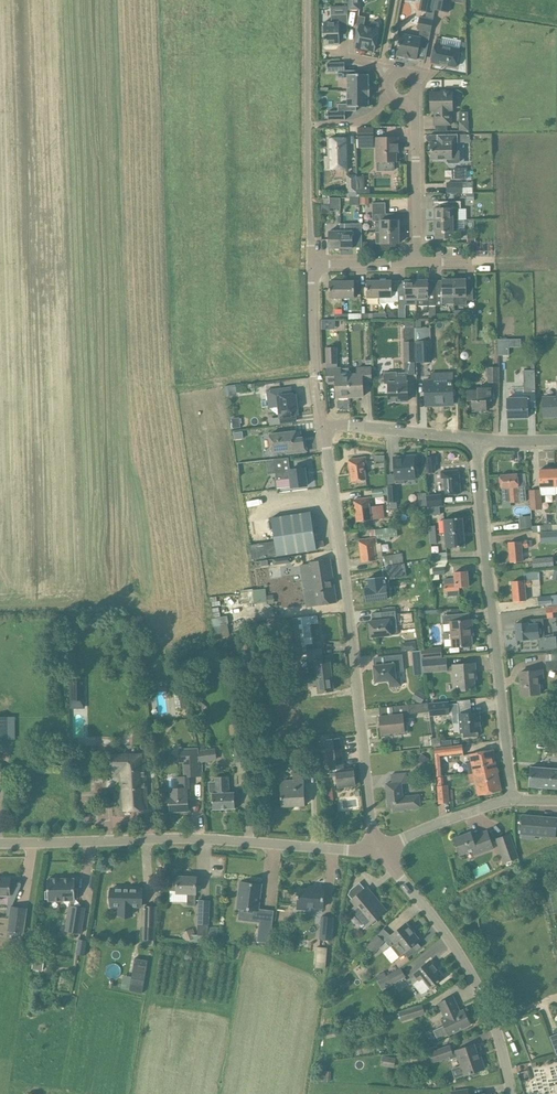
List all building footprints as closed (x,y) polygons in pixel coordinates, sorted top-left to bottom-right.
[(11,0),(0,0),(0,12),(11,12),(11,13),(12,13),(11,0)] [(12,13),(21,12),(27,12),(26,0),(11,0),(12,13)] [(27,12),(42,11),(42,0),(26,0),(27,12)] [(42,11),(58,11),(58,0),(42,0),(42,11)] [(360,0),(349,0),(349,10),(360,9),(360,0)] [(421,11),(423,11),(427,12),(434,13),(434,10),(436,0),(423,0),(421,9),(421,11)] [(434,13),(435,13),(435,10),(444,12),(446,12),(448,0),(436,0),(435,10),(434,13)] [(348,30),(348,15),(331,15),(331,22),(324,22),(324,45),(340,44),(339,30),(348,30)] [(366,17),(359,16),(357,26),(359,26),(355,47),(375,51),(380,25),(378,22),(373,21),(371,23),(370,28),(364,27),(366,17)] [(398,44),(396,55),(417,59),(419,47),(428,48),(430,38),(433,20),(420,18),(417,29),(420,29),(419,37),(400,34),(398,44)] [(442,39),(436,38),(432,62),(456,67),(459,50),(441,46),(442,39)] [(347,91),(370,91),(370,85),(368,85),(368,74),(356,74),(356,71),(345,71),(345,63),(327,63),(327,71),(338,71),(338,78),(347,78),(347,91)] [(453,110),(452,90),(441,90),(441,93),(430,93),(431,110),(435,110),(435,125),(451,125),(451,110),(453,110)] [(370,91),(347,91),(347,104),(338,104),(338,111),(328,111),(328,120),(345,120),(345,111),(356,111),(356,107),(368,107),(368,97),(370,97),(370,91)] [(468,121),(459,122),(460,130),(468,130),(468,121)] [(210,122),(198,125),(204,145),(216,142),(210,122)] [(198,125),(187,128),(193,149),(204,145),(198,125)] [(187,128),(177,131),(182,152),(193,149),(187,128)] [(374,139),(373,128),(358,128),(358,139),(374,139)] [(177,131),(165,135),(170,155),(182,152),(177,131)] [(458,150),(458,134),(455,135),(443,135),(444,142),(431,143),(431,159),(447,159),(447,161),(449,163),(458,163),(460,161),(460,152),(458,150)] [(387,137),(377,137),(377,171),(394,170),(394,162),(396,162),(396,147),(398,147),(398,137),(387,137)] [(349,169),(348,138),(328,139),(328,156),(325,156),(325,169),(349,169)] [(8,181),(9,159),(0,159),(0,180),(8,181)] [(467,168),(452,168),(452,179),(467,179),(467,168)] [(356,191),(356,175),(347,175),(347,192),(356,191)] [(365,176),(357,176),(357,190),(358,195),(370,194),(370,189),(365,189),(365,176)] [(463,182),(447,183),(447,193),(463,193),(463,182)] [(340,204),(340,208),(341,208),(341,198),(330,198),(330,204),(340,204)] [(458,220),(459,220),(459,208),(461,208),(461,201),(447,202),(448,208),(434,209),(434,220),(458,220)] [(376,232),(399,231),(399,220),(386,220),(386,202),(373,203),(373,221),(376,221),(376,232)] [(458,220),(434,220),(435,232),(436,232),(436,238),(461,238),(461,231),(458,231),(458,220)] [(341,224),(341,248),(353,248),(353,242),(362,242),(362,231),(362,223),(341,224)] [(341,248),(341,224),(340,224),(341,231),(329,232),(329,248),(341,248)] [(399,243),(399,231),(376,232),(376,244),(373,244),(373,250),(386,250),(386,243),(399,243)] [(455,280),(455,303),(456,305),(467,304),(467,300),(474,300),(473,287),(467,287),(466,279),(462,279),(462,277),(455,277),(455,280)] [(398,307),(399,307),(398,292),(392,292),(392,280),(386,281),(386,278),(380,278),(380,281),(379,281),(379,297),(380,303),(398,302),(398,307)] [(417,280),(417,306),(429,305),(429,310),(436,310),(436,306),(436,291),(435,291),(429,291),(428,280),(426,280),(425,279),(425,278),(420,278),(419,279),(419,280),(417,280)] [(405,292),(398,292),(399,307),(406,307),(406,304),(409,304),(417,304),(417,306),(417,280),(405,280),(405,292)] [(442,291),(436,291),(436,306),(443,306),(443,304),(455,303),(455,280),(442,280),(442,291)] [(342,298),(342,281),(329,281),(329,298),(342,298)] [(342,281),(342,298),(355,298),(355,281),(342,281)] [(379,297),(379,281),(367,281),(367,297),(379,297)] [(242,287),(220,290),(221,302),(244,299),(242,287)] [(172,288),(171,299),(180,300),(180,289),(172,288)] [(171,299),(170,310),(179,311),(180,300),(171,299)] [(244,299),(221,302),(221,303),(222,303),(224,313),(244,310),(243,300),(244,300),(244,299)] [(244,310),(224,313),(225,324),(246,322),(244,310)] [(335,329),(335,319),(321,319),(321,329),(335,329)] [(416,342),(417,342),(417,362),(432,362),(432,340),(431,340),(430,328),(421,328),(421,320),(416,320),(416,328),(415,329),(416,341),(416,342)] [(246,322),(225,324),(227,336),(247,333),(246,322)] [(414,328),(404,329),(404,342),(405,362),(415,362),(414,342),(414,328)] [(247,333),(227,336),(228,347),(249,344),(247,333)] [(169,338),(169,349),(177,349),(178,338),(169,338)] [(509,339),(498,339),(498,355),(509,355),(509,339)] [(249,344),(228,347),(230,359),(251,356),(249,344)] [(338,364),(337,347),(326,348),(327,364),(338,364)] [(349,374),(350,397),(363,396),(363,385),(372,384),(371,367),(358,368),(358,374),(349,374)] [(499,383),(498,367),(488,367),(488,383),(499,383)] [(337,397),(350,397),(349,374),(341,375),(341,368),(327,369),(327,383),(336,383),(337,397)] [(525,397),(507,398),(507,407),(507,418),(529,417),(528,402),(535,401),(535,370),(524,370),(525,397)] [(397,372),(384,373),(384,384),(389,384),(389,391),(389,402),(408,401),(407,390),(407,382),(406,374),(397,374),(397,372)] [(432,380),(426,380),(426,405),(438,405),(438,403),(443,402),(443,405),(453,405),(452,372),(432,373),(432,380)] [(236,385),(225,386),(226,396),(234,395),(237,391),(236,385)] [(292,387),(267,391),(269,408),(273,408),(279,412),(281,424),(297,422),(296,416),(298,416),(296,394),(293,394),(292,387)] [(492,402),(491,387),(477,387),(477,390),(467,390),(467,401),(472,401),(472,412),(487,411),(487,402),(492,402)] [(543,397),(544,417),(556,417),(556,397),(543,397)] [(242,431),(233,432),(235,441),(244,439),(242,431)] [(301,438),(300,431),(269,435),(272,452),(286,450),(287,454),(307,451),(306,442),(304,441),(303,441),(303,438),(301,438)] [(407,458),(394,459),(396,484),(404,483),(404,480),(415,479),(414,462),(416,462),(416,456),(407,456),(407,458)] [(436,456),(426,457),(428,473),(434,473),(434,464),(436,464),(436,456)] [(274,460),(275,472),(277,489),(292,487),(292,488),(307,486),(305,468),(290,470),(288,457),(274,460)] [(366,463),(365,457),(349,459),(352,482),(367,480),(365,463),(366,463)] [(555,469),(539,470),(540,481),(540,490),(540,496),(556,495),(556,493),(556,487),(555,469)] [(460,493),(458,471),(442,472),(442,478),(445,478),(446,494),(449,494),(460,493)] [(511,501),(511,503),(522,502),(527,501),(526,497),(525,486),(524,474),(518,474),(500,475),(501,488),(502,488),(503,502),(511,501)] [(395,486),(388,487),(388,503),(390,503),(390,509),(397,508),(396,502),(397,502),(396,486),(395,486)] [(384,496),(383,488),(372,490),(373,498),(384,496)] [(529,491),(531,509),(541,509),(540,496),(540,490),(529,491)] [(442,493),(426,495),(427,507),(442,506),(442,493)] [(365,498),(354,500),(357,522),(368,521),(372,520),(379,519),(384,518),(382,505),(377,506),(370,507),(370,504),(372,504),(371,498),(365,498)] [(439,515),(439,507),(428,507),(428,515),(439,515)] [(317,550),(311,512),(271,518),(275,541),(250,545),(252,559),(277,556),(317,550)] [(444,519),(445,534),(463,532),(462,518),(463,518),(462,518),(444,519)] [(531,519),(520,520),(520,529),(532,528),(531,519)] [(397,527),(370,530),(370,536),(378,535),(378,538),(398,536),(397,527)] [(540,532),(541,543),(556,542),(556,531),(540,532)] [(463,532),(445,534),(446,548),(465,546),(465,545),(464,545),(463,532)] [(370,539),(359,540),(362,562),(373,561),(377,560),(376,552),(382,552),(381,543),(377,544),(376,538),(370,539)] [(533,546),(532,540),(509,542),(511,563),(523,561),(522,548),(528,547),(533,546)] [(433,562),(447,561),(446,552),(432,553),(433,562)] [(402,553),(383,556),(385,567),(386,567),(395,565),(404,564),(402,553)] [(291,562),(290,556),(274,559),(275,565),(291,562)] [(547,557),(532,559),(533,568),(548,567),(547,557)] [(319,561),(302,564),(305,582),(306,586),(314,585),(316,593),(314,594),(316,605),(326,604),(337,602),(333,578),(330,559),(319,561)] [(386,567),(388,580),(407,577),(404,564),(403,564),(389,567),(386,567)] [(445,574),(444,567),(433,568),(434,575),(445,574)] [(468,587),(467,571),(454,572),(454,578),(445,579),(446,591),(448,591),(449,596),(460,595),(459,588),(468,587)] [(540,580),(540,571),(524,572),(525,580),(512,581),(514,602),(527,601),(525,587),(532,586),(532,581),(540,580)] [(366,597),(367,601),(388,599),(387,597),(390,597),(388,587),(386,587),(385,577),(366,579),(368,588),(365,589),(366,597)] [(538,597),(539,606),(556,605),(556,596),(538,597)] [(546,608),(547,618),(556,617),(556,607),(546,608)] [(397,626),(396,611),(381,612),(382,620),(369,621),(371,637),(391,635),(391,627),(397,626)] [(469,613),(443,615),(443,622),(451,621),(454,647),(461,647),(472,646),(470,629),(472,629),(471,619),(470,620),(469,613)] [(309,618),(309,617),(294,619),(298,657),(306,656),(305,645),(312,644),(310,623),(318,622),(318,617),(309,618)] [(526,623),(516,624),(517,640),(538,639),(539,650),(556,649),(556,636),(545,637),(543,618),(525,620),(526,623)] [(415,642),(408,642),(409,650),(416,650),(415,642)] [(310,680),(332,677),(330,663),(324,664),(322,648),(307,651),(308,661),(312,660),(313,672),(309,672),(309,669),(300,670),(301,680),(306,679),(309,679),(310,680)] [(442,657),(442,648),(428,649),(421,650),(422,658),(442,657)] [(404,671),(402,655),(385,656),(386,665),(374,666),(375,682),(389,680),(390,687),(401,685),(400,679),(396,679),(395,672),(404,671)] [(446,658),(423,660),(423,661),(424,673),(448,671),(453,670),(455,691),(464,690),(475,689),(473,673),(476,672),(475,663),(464,664),(453,665),(453,666),(447,667),(446,658)] [(547,661),(547,670),(556,669),(556,660),(547,661)] [(424,674),(424,673),(423,661),(413,662),(415,675),(424,674)] [(543,677),(543,670),(520,672),(522,695),(538,694),(537,678),(543,677)] [(309,679),(306,679),(307,687),(310,686),(318,685),(319,692),(325,691),(325,692),(327,691),(334,690),(333,689),(336,689),(335,683),(333,683),(332,677),(310,680),(309,679)] [(85,708),(85,679),(70,680),(70,708),(85,708)] [(419,691),(414,700),(421,703),(422,703),(427,695),(419,691)] [(394,715),(379,717),(381,737),(390,736),(390,733),(396,732),(396,735),(409,734),(408,723),(404,723),(403,715),(410,714),(416,713),(416,710),(424,709),(424,703),(422,703),(421,703),(409,705),(404,705),(393,706),(394,715)] [(448,703),(430,704),(431,717),(449,715),(449,713),(448,704),(448,703)] [(449,704),(448,704),(449,713),(452,712),(452,715),(453,723),(460,723),(461,732),(463,732),(463,738),(479,736),(478,731),(481,731),(479,713),(459,714),(458,703),(449,704)] [(440,737),(433,738),(434,749),(435,748),(453,746),(452,740),(441,741),(440,737)] [(344,769),(340,738),(326,740),(330,777),(336,776),(338,788),(354,786),(355,784),(353,768),(344,769)] [(205,745),(198,746),(198,748),(199,762),(201,762),(209,761),(207,750),(205,750),(205,745)] [(463,754),(462,745),(453,746),(435,748),(437,776),(442,775),(441,757),(463,754)] [(245,761),(244,746),(235,747),(236,762),(245,761)] [(197,748),(179,749),(179,763),(184,763),(184,776),(202,775),(201,762),(199,762),(198,748),(197,748)] [(475,776),(497,771),(492,750),(471,754),(472,761),(466,762),(469,773),(474,772),(475,776)] [(60,751),(59,765),(67,765),(68,751),(60,751)] [(148,799),(146,754),(111,755),(111,775),(117,774),(120,811),(148,810),(148,799)] [(422,754),(419,759),(427,764),(430,759),(422,754)] [(83,761),(82,761),(81,761),(80,761),(79,762),(78,762),(77,763),(76,764),(76,765),(76,766),(76,767),(75,768),(76,769),(76,770),(76,771),(77,772),(78,773),(78,774),(80,774),(80,775),(81,775),(82,775),(83,775),(84,775),(85,775),(86,774),(87,774),(88,773),(88,772),(89,771),(89,770),(90,769),(90,768),(90,767),(89,766),(89,765),(89,764),(88,764),(88,763),(87,762),(86,762),(84,761),(83,761)] [(531,767),(529,787),(556,789),(556,769),(531,767)] [(497,771),(475,776),(479,795),(501,791),(497,771)] [(407,783),(406,773),(391,775),(392,783),(386,784),(388,804),(394,804),(395,811),(404,810),(404,809),(420,807),(419,796),(403,798),(402,784),(407,783)] [(230,792),(229,776),(215,777),(215,781),(209,782),(209,791),(212,793),(213,810),(236,808),(235,792),(230,792)] [(178,788),(169,788),(170,801),(170,812),(189,811),(187,789),(189,788),(189,777),(178,777),(178,788)] [(444,786),(444,777),(438,777),(438,786),(439,793),(440,804),(448,803),(447,792),(447,785),(444,786)] [(282,797),(281,797),(281,799),(282,799),(282,806),(305,805),(304,794),(303,781),(281,782),(282,797)] [(522,815),(520,835),(556,838),(556,822),(556,818),(522,815)] [(493,848),(487,831),(472,836),(471,832),(454,838),(460,855),(473,850),(475,855),(493,848)] [(518,857),(509,835),(497,839),(505,862),(518,857)] [(170,891),(170,901),(188,902),(188,904),(196,904),(196,888),(196,877),(187,877),(187,874),(177,874),(177,877),(177,880),(170,880),(170,891)] [(48,891),(45,891),(45,899),(48,899),(48,901),(70,901),(70,905),(67,924),(74,925),(73,932),(81,934),(85,908),(75,906),(75,900),(75,899),(78,898),(78,888),(75,888),(75,878),(48,879),(48,891)] [(10,895),(17,896),(21,886),(21,880),(0,879),(0,895),(10,895)] [(240,882),(237,908),(255,910),(253,921),(260,922),(257,941),(270,943),(273,915),(271,914),(262,913),(262,910),(259,909),(262,884),(240,882)] [(348,895),(352,899),(356,896),(361,902),(355,907),(369,924),(386,911),(385,910),(383,912),(374,901),(376,899),(367,888),(365,889),(359,882),(351,890),(348,895)] [(325,887),(315,887),(314,889),(298,888),(297,898),(299,898),(298,908),(308,909),(308,906),(323,907),(325,887)] [(109,890),(109,901),(112,901),(112,906),(120,906),(120,915),(132,915),(132,907),(141,907),(141,889),(112,888),(112,890),(109,890)] [(536,891),(530,892),(532,899),(538,898),(536,891)] [(209,900),(199,900),(198,924),(198,935),(196,935),(193,929),(182,933),(185,942),(217,944),(218,927),(208,927),(208,924),(209,900)] [(27,909),(12,907),(8,931),(7,941),(22,944),(23,933),(27,909)] [(144,907),(143,939),(147,939),(154,939),(155,926),(156,926),(156,907),(144,907)] [(334,918),(322,917),(320,939),(332,940),(334,918)] [(389,937),(386,940),(391,946),(399,957),(406,951),(412,947),(420,940),(406,923),(398,930),(389,937)] [(384,942),(377,936),(367,947),(374,953),(384,942)] [(327,948),(317,947),(316,967),(325,968),(327,948)] [(34,953),(32,969),(42,970),(45,955),(34,953)] [(134,960),(129,992),(142,995),(147,962),(134,960)] [(422,967),(414,974),(418,980),(414,983),(422,994),(431,987),(431,988),(436,984),(444,977),(431,960),(422,967)] [(401,968),(387,976),(391,982),(392,984),(405,976),(401,968)] [(448,998),(445,992),(432,998),(434,1004),(448,998)] [(457,1005),(453,996),(438,1003),(445,1018),(442,1020),(444,1026),(434,1031),(438,1040),(449,1035),(471,1025),(464,1010),(459,1012),(456,1006),(457,1005)] [(425,1014),(423,1005),(399,1012),(402,1021),(425,1014)] [(350,1015),(344,1017),(345,1024),(352,1022),(350,1015)] [(337,1030),(326,1033),(327,1039),(336,1037),(336,1036),(338,1035),(337,1030)] [(477,1053),(474,1044),(456,1050),(457,1052),(453,1053),(451,1046),(432,1052),(435,1062),(450,1056),(451,1059),(459,1057),(462,1065),(452,1069),(455,1079),(466,1075),(485,1069),(479,1053),(477,1053)] [(396,1058),(383,1056),(382,1066),(394,1068),(396,1058)] [(331,1072),(322,1071),(322,1081),(330,1082),(331,1072)]
